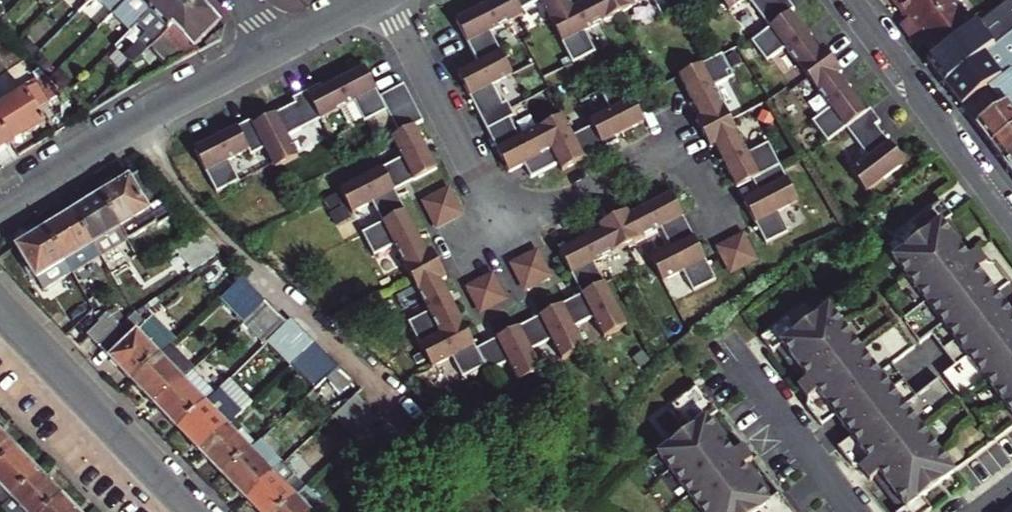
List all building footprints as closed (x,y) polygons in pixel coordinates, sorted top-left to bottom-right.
[(94,0),(77,0),(74,3),(82,12),(94,0)] [(114,15),(130,0),(100,0),(114,15)] [(114,15),(132,33),(153,13),(166,0),(130,0),(114,15)] [(199,0),(166,0),(153,13),(159,20),(146,33),(148,35),(126,57),(135,65),(200,1),(199,0)] [(594,1),(574,12),(568,0),(498,0),(499,2),(458,23),(481,67),(460,78),(490,137),(510,176),(526,168),(533,181),(562,166),(565,173),(607,152),(621,145),(618,139),(648,123),(627,82),(604,93),(614,113),(593,124),(595,128),(572,140),(563,123),(543,133),(526,142),(517,124),(521,121),(516,112),(512,103),(507,106),(498,87),(514,78),(502,56),(491,35),(515,22),(525,17),(522,13),(541,3),(552,23),(555,29),(573,65),(596,53),(586,34),(606,24),(619,17),(633,9),(651,0),(593,0),(594,1)] [(664,19),(685,8),(681,0),(653,0),(664,19)] [(729,12),(745,0),(720,0),(729,12)] [(827,143),(845,130),(868,161),(850,174),(867,196),(905,168),(876,129),(881,125),(870,111),(865,115),(838,78),(843,74),(834,61),(824,49),(819,52),(790,15),(796,11),(787,0),(784,0),(780,3),(778,0),(748,0),(770,30),(752,43),(767,63),(785,50),(806,78),(808,81),(830,111),(813,124),(827,143)] [(953,0),(899,0),(897,2),(908,17),(899,23),(908,35),(953,0)] [(925,40),(937,56),(970,31),(976,26),(957,0),(953,0),(908,35),(916,46),(925,40)] [(222,23),(200,1),(135,65),(144,75),(158,61),(166,70),(200,53),(196,49),(222,23)] [(964,52),(978,41),(970,31),(937,56),(929,62),(944,83),(972,62),(964,52)] [(1005,73),(988,49),(972,62),(944,83),(962,106),(1005,73)] [(720,149),(742,190),(757,182),(764,195),(749,203),(771,247),(795,234),(784,214),(804,203),(792,180),(785,168),(773,144),(753,155),(736,122),(718,89),(738,79),(726,56),(683,78),(705,121),(700,124),(707,137),(714,152),(720,149)] [(1009,70),(1005,73),(962,106),(991,144),(1011,127),(1011,73),(1009,70)] [(237,133),(236,129),(194,151),(217,194),(239,182),(229,161),(243,154),(245,158),(250,155),(253,161),(267,153),(275,168),(277,173),(300,162),(290,142),(325,123),(356,107),(366,127),(390,115),(394,123),(400,135),(394,138),(404,158),(387,167),(342,190),(354,213),(373,203),(384,224),(364,234),(376,257),(396,246),(406,264),(413,278),(420,292),(431,313),(411,323),(423,347),(434,368),(454,357),(466,381),(491,368),(495,376),(516,364),(526,384),(548,373),(537,353),(557,343),(567,362),(590,351),(580,331),(600,320),(611,340),(633,329),(610,284),(600,264),(632,247),(666,230),(677,252),(658,261),(671,284),(689,275),(699,295),(722,283),(700,240),(676,195),(635,216),(632,210),(617,218),(603,225),(606,231),(564,253),(586,296),(567,306),(525,327),(481,349),(468,324),(445,280),(451,277),(443,262),(437,248),(431,252),(410,211),(399,189),(441,167),(420,125),(429,120),(423,108),(417,95),(411,83),(382,99),(369,72),(326,94),(323,88),(311,95),(296,102),(299,108),(256,130),(253,125),(237,133)] [(0,108),(0,123),(13,144),(47,123),(39,111),(51,103),(41,84),(0,108)] [(13,144),(0,123),(0,152),(13,144)] [(991,144),(1003,160),(1011,153),(1011,127),(991,144)] [(1003,160),(1011,171),(1011,153),(1003,160)] [(129,178),(101,195),(121,227),(163,201),(144,171),(131,179),(129,178)] [(452,189),(441,195),(428,201),(440,226),(453,219),(464,214),(452,189)] [(101,195),(74,212),(101,257),(129,240),(121,227),(101,195)] [(171,214),(163,201),(121,227),(129,240),(171,214)] [(907,326),(926,350),(938,341),(949,332),(952,335),(1001,299),(1002,301),(1011,294),(1011,285),(1002,271),(994,270),(986,258),(981,262),(976,266),(949,229),(954,225),(959,222),(949,208),(922,228),(932,241),(898,266),(931,308),(907,326)] [(74,212),(45,230),(71,272),(73,274),(101,257),(74,212)] [(954,225),(949,229),(976,266),(981,262),(954,225)] [(44,289),(71,272),(45,230),(17,247),(44,289)] [(186,248),(200,270),(223,254),(203,236),(186,248)] [(748,236),(736,242),(723,248),(737,276),(750,269),(762,263),(748,236)] [(542,252),(530,258),(517,265),(531,291),(544,284),(556,278),(542,252)] [(268,299),(246,275),(224,297),(246,320),(268,299)] [(496,275),(483,282),(471,288),(485,314),(497,308),(509,302),(496,275)] [(938,341),(960,371),(972,362),(970,359),(1011,327),(1011,314),(1002,301),(1001,299),(952,335),(949,332),(938,341)] [(267,345),(290,323),(276,309),(253,330),(267,345)] [(813,413),(827,433),(841,422),(840,420),(888,383),(885,380),(897,371),(921,353),(903,329),(867,356),(833,312),(801,336),(792,324),(766,344),(777,358),(782,355),(787,351),(815,387),(810,391),(805,394),(814,406),(813,413)] [(100,347),(134,382),(170,348),(136,313),(100,347)] [(970,359),(972,362),(960,371),(949,380),(967,404),(990,386),(1011,415),(1011,327),(970,359)] [(281,352),(294,365),(317,344),(304,330),(281,352)] [(317,344),(294,365),(307,379),(330,358),(317,344)] [(177,373),(187,363),(171,347),(170,348),(134,382),(156,405),(183,379),(177,373)] [(787,351),(782,355),(810,391),(815,387),(787,351)] [(194,370),(187,363),(177,373),(183,379),(194,370)] [(356,379),(342,365),(286,417),(296,427),(322,402),(327,407),(356,379)] [(156,405),(179,429),(206,403),(212,397),(216,393),(194,370),(183,379),(156,405)] [(857,443),(859,445),(907,408),(910,411),(921,402),(897,371),(885,380),(888,383),(840,420),(841,422),(857,443)] [(963,408),(945,384),(921,402),(910,411),(907,408),(859,445),(857,443),(844,454),(858,473),(865,474),(874,486),(880,481),(884,478),(910,511),(936,511),(928,502),(962,477),(929,435),(963,408)] [(734,454),(729,458),(703,424),(708,420),(713,417),(693,391),(668,410),(686,434),(653,459),(694,511),(786,511),(775,497),(770,501),(765,505),(739,471),(744,467),(748,464),(738,451),(734,454)] [(359,394),(337,415),(350,428),(372,407),(359,394)] [(212,397),(206,403),(229,427),(235,421),(212,397)] [(229,427),(206,403),(179,429),(202,452),(229,427)] [(734,454),(708,420),(703,424),(729,458),(734,454)] [(237,435),(243,429),(235,421),(229,427),(202,452),(224,476),(251,450),(237,435)] [(20,448),(0,427),(0,467),(20,448)] [(258,444),(243,429),(237,435),(251,450),(258,444)] [(224,476),(247,499),(284,464),(262,440),(258,444),(251,450),(224,476)] [(7,505),(42,471),(20,448),(0,467),(0,498),(7,505)] [(295,475),(284,464),(247,499),(259,511),(281,511),(297,497),(285,485),(295,475)] [(770,501),(744,467),(739,471),(765,505),(770,501)] [(7,505),(13,511),(47,511),(65,495),(42,471),(7,505)] [(307,488),(295,475),(285,485),(297,497),(307,488)] [(902,511),(910,511),(884,478),(880,481),(902,511)] [(297,497),(311,511),(330,511),(307,488),(297,497)] [(65,495),(47,511),(80,511),(65,495)] [(281,511),(311,511),(297,497),(281,511)]
